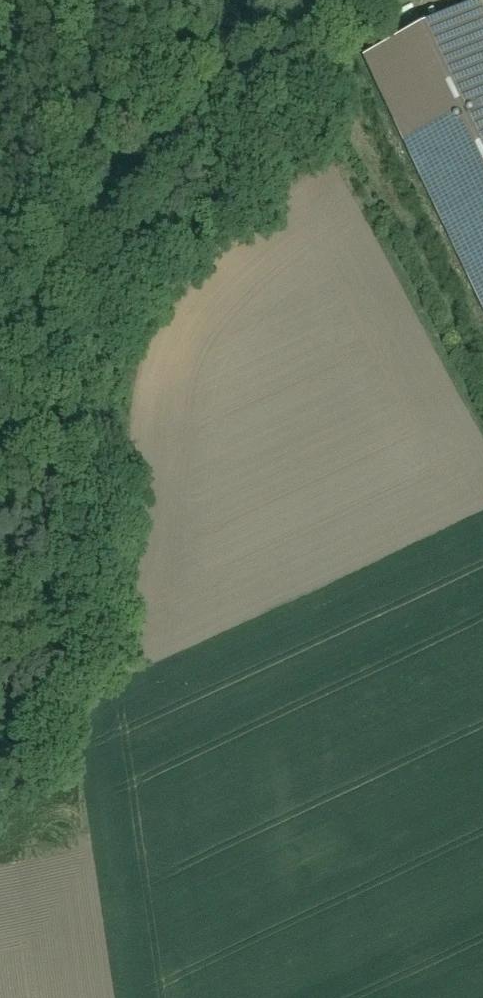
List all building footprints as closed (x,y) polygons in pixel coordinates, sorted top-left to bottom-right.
[(364,48),(482,307),(482,0),(464,0),(364,48)]
